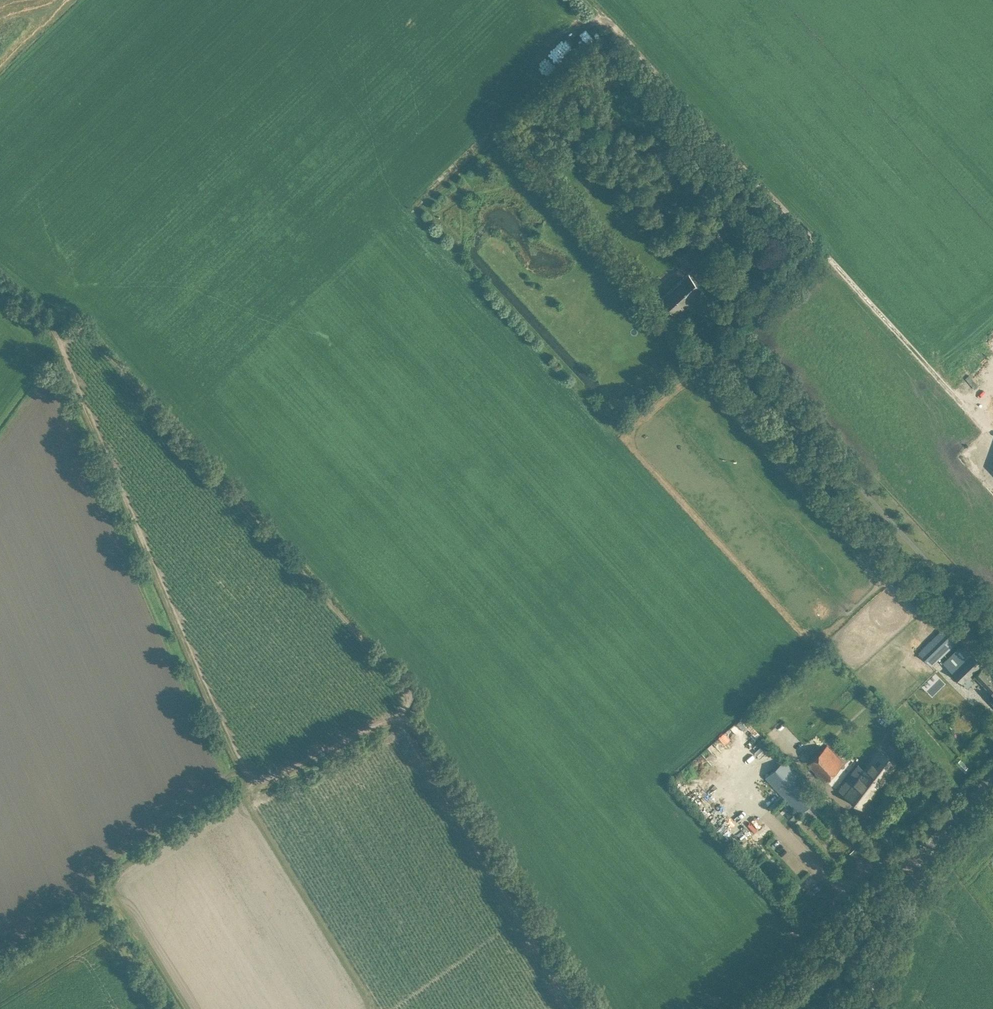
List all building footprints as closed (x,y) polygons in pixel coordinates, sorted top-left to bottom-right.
[(661,298),(657,302),(667,313),(672,309),(675,314),(703,288),(688,272),(661,297),(661,298)] [(918,652),(932,666),(961,638),(947,624),(918,652)] [(963,643),(943,663),(962,682),(968,676),(982,663),(982,662),(986,658),(978,650),(979,649),(968,638),(963,643)] [(983,666),(974,675),(990,692),(992,695),(992,677),(983,666)] [(869,707),(872,703),(866,698),(863,702),(869,707)] [(824,780),(843,762),(827,745),(808,763),(824,780)] [(897,762),(889,756),(880,749),(861,773),(858,777),(851,787),(848,785),(843,792),(862,807),(897,762)] [(818,796),(785,760),(766,777),(800,813),(818,796)] [(713,804),(704,812),(709,818),(718,810),(713,804)] [(790,811),(785,817),(794,826),(799,820),(790,811)]
